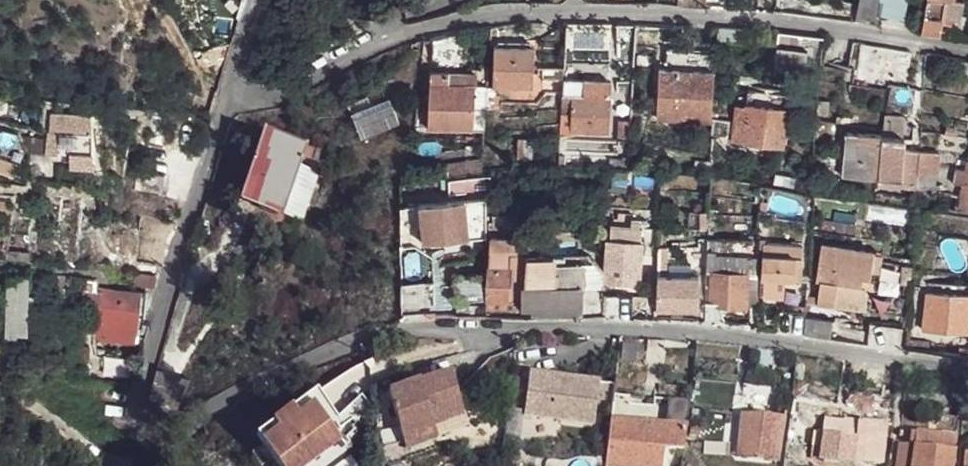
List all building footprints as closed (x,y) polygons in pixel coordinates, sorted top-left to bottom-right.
[(877,23),(880,0),(860,0),(855,21),(877,23)] [(879,23),(884,24),(902,28),(905,0),(881,0),(879,23)] [(945,0),(927,0),(922,31),(940,35),(942,23),(945,0)] [(942,23),(951,24),(953,19),(961,21),(964,2),(952,1),(948,0),(945,0),(942,23)] [(638,25),(617,25),(616,44),(637,45),(638,25)] [(819,37),(779,33),(776,65),(814,69),(819,37)] [(900,49),(859,43),(854,84),(889,90),(890,84),(907,87),(912,51),(900,49)] [(696,44),(696,51),(711,52),(712,45),(696,44)] [(488,87),(487,102),(496,102),(496,88),(533,89),(534,75),(534,67),(535,49),(494,46),(492,87),(488,87)] [(715,73),(716,53),(711,52),(696,51),(669,50),(665,69),(715,73)] [(541,68),(534,67),(534,75),(533,89),(533,95),(564,97),(563,94),(564,81),(544,80),(544,75),(541,75),(541,68)] [(713,122),(715,73),(665,69),(661,70),(658,119),(713,122)] [(474,128),(485,128),(487,102),(488,87),(489,76),(432,72),(429,129),(474,131),(474,128)] [(635,80),(619,79),(618,91),(623,91),(622,99),(634,99),(635,80)] [(564,81),(563,94),(574,95),(610,97),(611,82),(564,81)] [(819,86),(818,104),(828,105),(830,88),(819,86)] [(738,106),(737,143),(743,144),(783,148),(788,110),(790,95),(749,90),(748,105),(747,107),(738,106)] [(563,114),(573,115),(574,95),(563,94),(564,97),(563,114)] [(610,97),(574,95),(573,115),(572,133),(608,135),(610,97)] [(367,97),(348,105),(351,114),(360,111),(371,107),(367,97)] [(620,144),(633,145),(634,99),(622,99),(620,144)] [(398,123),(391,104),(362,115),(353,119),(360,138),(398,123)] [(351,114),(353,119),(362,115),(360,111),(351,114)] [(67,132),(92,131),(90,112),(66,113),(67,132)] [(51,114),(51,122),(62,122),(62,132),(67,132),(66,113),(51,114)] [(45,155),(58,154),(57,131),(62,132),(62,122),(51,122),(51,133),(50,133),(45,155)] [(815,141),(816,126),(809,126),(807,141),(815,141)] [(165,130),(163,143),(171,145),(173,131),(165,130)] [(92,167),(92,131),(67,132),(62,132),(57,131),(58,154),(70,154),(70,167),(92,167)] [(882,135),(849,133),(845,177),(880,181),(881,154),(882,138),(882,135)] [(43,138),(23,135),(27,148),(29,148),(30,150),(40,149),(42,149),(43,138)] [(900,139),(882,138),(881,154),(880,181),(879,184),(916,187),(919,148),(905,147),(900,147),(900,139)] [(520,140),(520,160),(535,161),(536,140),(520,140)] [(245,198),(290,210),(304,157),(260,145),(245,198)] [(920,150),(918,174),(937,175),(939,151),(920,150)] [(696,170),(697,162),(697,161),(679,157),(676,166),(696,170)] [(482,162),(471,163),(473,175),(481,174),(482,162)] [(695,175),(713,178),(714,163),(697,162),(696,170),(695,175)] [(447,166),(448,178),(473,175),(471,163),(447,166)] [(955,183),(966,186),(967,170),(957,168),(955,183)] [(916,189),(936,191),(937,175),(918,174),(916,189)] [(782,186),(797,187),(798,179),(784,177),(782,186)] [(58,207),(54,234),(76,237),(80,195),(59,193),(57,205),(58,207)] [(422,205),(424,242),(491,238),(491,237),(493,201),(422,205)] [(489,268),(488,303),(517,305),(518,295),(523,296),(522,312),(536,312),(538,284),(527,283),(528,257),(537,258),(538,234),(540,234),(541,225),(510,224),(510,238),(491,237),(491,238),(489,268)] [(612,226),(610,239),(615,240),(641,242),(643,228),(639,228),(633,227),(612,226)] [(607,255),(614,256),(615,240),(610,239),(608,239),(607,255)] [(641,242),(615,240),(614,256),(612,272),(621,273),(640,274),(641,242)] [(730,240),(711,240),(711,245),(709,245),(706,323),(717,324),(718,308),(748,309),(748,299),(759,299),(761,242),(750,241),(750,257),(729,257),(730,240)] [(750,241),(730,240),(729,257),(750,257),(750,241)] [(779,255),(803,256),(804,246),(764,244),(762,277),(766,277),(777,278),(779,255)] [(823,244),(818,283),(822,283),(819,305),(865,311),(867,291),(863,290),(865,281),(872,283),(873,274),(876,255),(877,252),(823,244)] [(659,277),(670,277),(670,248),(659,247),(659,277)] [(7,250),(7,260),(30,259),(30,250),(7,250)] [(766,277),(764,293),(775,295),(776,280),(784,280),(801,280),(803,256),(779,255),(777,278),(766,277)] [(884,256),(876,255),(873,274),(880,275),(884,256)] [(527,283),(538,284),(539,263),(539,257),(537,258),(528,257),(527,283)] [(538,284),(536,312),(536,316),(560,315),(561,314),(578,313),(580,265),(539,263),(538,284)] [(672,277),(693,278),(693,265),(672,265),(672,277)] [(903,284),(911,285),(912,266),(904,266),(903,284)] [(606,272),(606,287),(620,287),(621,273),(612,272),(606,272)] [(658,312),(700,313),(700,277),(693,278),(672,277),(670,277),(659,277),(658,312)] [(27,278),(8,278),(11,331),(16,331),(17,349),(32,350),(32,330),(27,329),(27,318),(43,318),(43,298),(27,298),(27,278)] [(460,318),(480,319),(481,308),(484,309),(485,280),(461,278),(460,318)] [(776,280),(775,295),(783,295),(784,280),(776,280)] [(967,295),(967,285),(929,283),(927,293),(967,295)] [(401,287),(401,322),(431,319),(431,288),(401,287)] [(149,294),(101,291),(99,322),(108,323),(107,342),(138,344),(140,323),(147,324),(149,294)] [(967,335),(967,295),(927,293),(925,332),(967,335)] [(834,322),(806,317),(804,335),(831,339),(834,322)] [(665,367),(667,340),(650,340),(649,366),(665,367)] [(192,371),(162,357),(153,386),(155,400),(179,397),(192,371)] [(421,381),(388,393),(403,436),(465,413),(450,372),(422,382),(421,381)] [(530,376),(525,419),(611,429),(612,421),(616,386),(530,376)] [(309,397),(328,422),(338,416),(317,389),(309,397)] [(257,437),(263,445),(270,453),(280,465),(312,465),(344,442),(337,432),(345,426),(338,416),(328,422),(309,397),(257,437)] [(465,413),(403,436),(407,447),(470,424),(465,413)] [(782,437),(783,419),(742,416),(741,436),(782,437)] [(819,458),(870,465),(884,465),(889,427),(862,424),(862,425),(824,420),(819,458)] [(612,421),(611,429),(606,465),(624,465),(626,447),(664,449),(682,450),(685,425),(612,421)] [(915,445),(916,434),(901,432),(900,444),(915,445)] [(956,440),(916,434),(915,445),(900,444),(898,465),(953,465),(956,440)] [(781,460),(782,437),(741,436),(740,456),(781,460)] [(729,444),(705,443),(704,454),(729,456),(729,444)] [(256,463),(270,453),(263,445),(250,455),(256,463)] [(624,465),(663,465),(664,449),(626,447),(624,465)]
